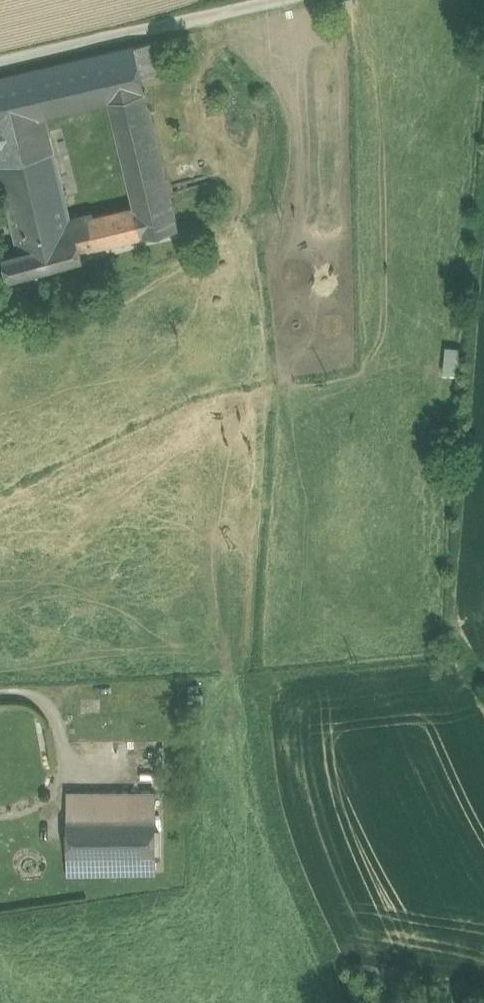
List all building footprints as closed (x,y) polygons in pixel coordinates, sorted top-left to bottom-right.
[(147,91),(143,76),(168,70),(160,39),(135,45),(0,77),(0,126),(46,115),(111,100),(147,91)] [(115,118),(151,109),(147,91),(111,100),(115,118)] [(151,109),(115,118),(136,205),(86,218),(93,250),(180,228),(151,109)] [(51,132),(46,115),(0,126),(0,144),(51,132)] [(0,144),(0,164),(17,236),(72,221),(55,153),(64,150),(61,137),(52,138),(51,132),(0,144)] [(85,253),(93,250),(86,218),(72,221),(17,236),(21,250),(6,254),(12,277),(86,258),(85,253)] [(457,373),(456,344),(443,345),(445,374),(457,373)] [(468,375),(468,348),(459,348),(458,375),(468,375)] [(67,817),(156,817),(156,793),(67,793),(67,817)] [(156,817),(67,817),(68,856),(156,856),(156,817)] [(156,856),(68,856),(68,873),(156,873),(156,856)]
